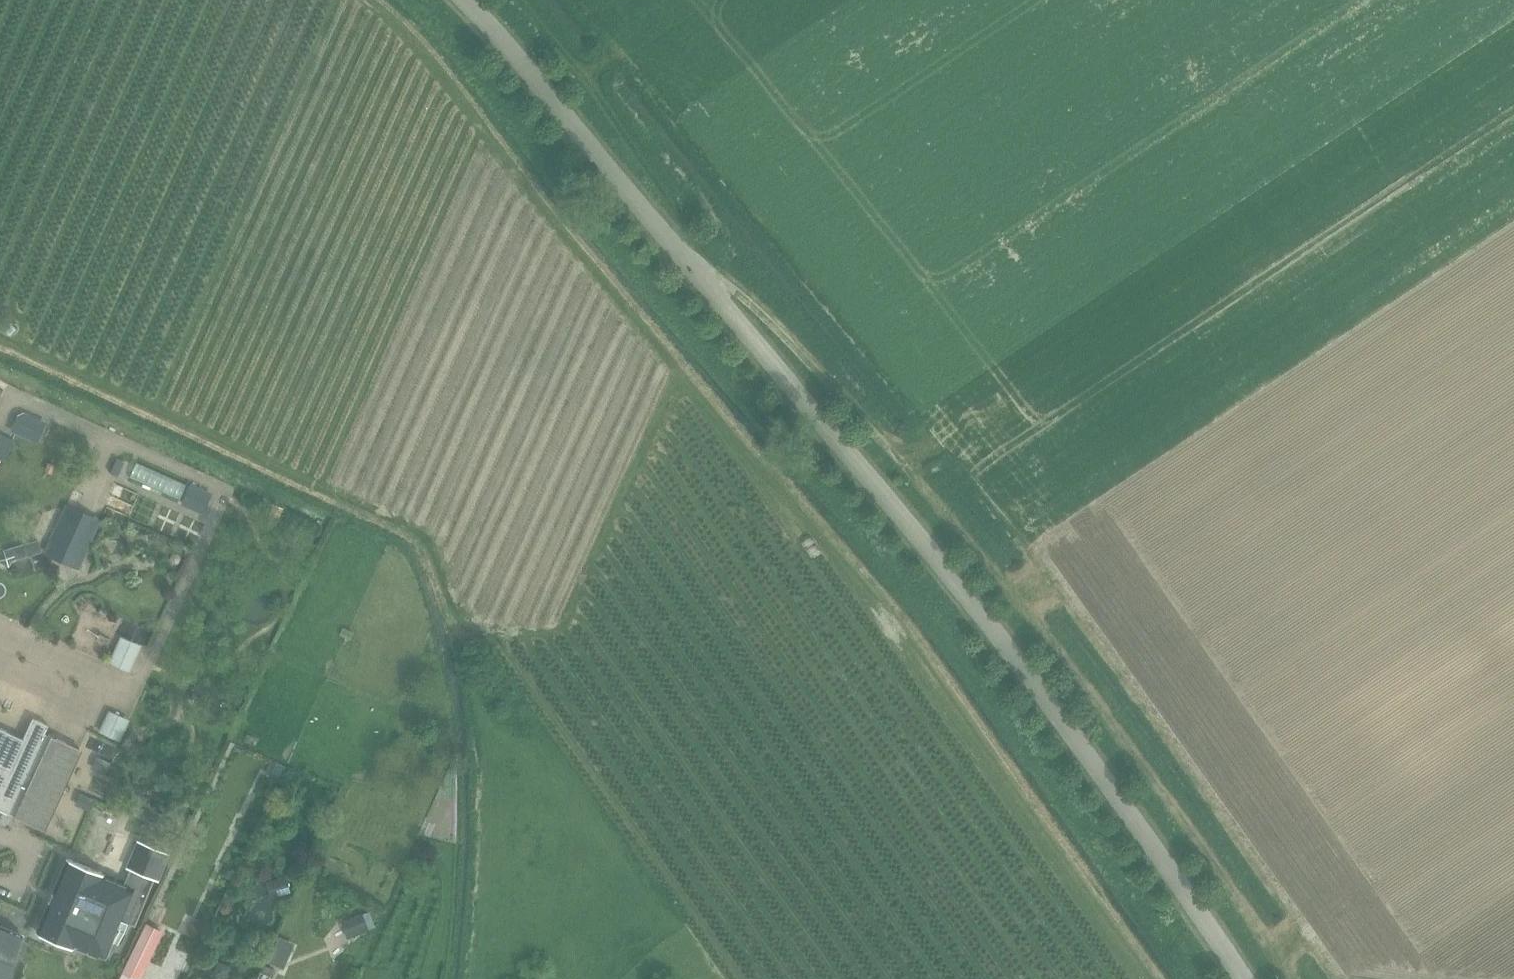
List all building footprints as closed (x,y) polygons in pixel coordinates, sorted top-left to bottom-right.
[(10,430),(36,442),(46,422),(20,410),(10,430)] [(0,433),(0,434),(0,468),(13,440),(0,433)] [(139,466),(145,450),(135,447),(129,463),(139,466)] [(117,476),(124,462),(117,459),(110,472),(117,476)] [(181,503),(203,513),(212,493),(191,483),(181,503)] [(79,569),(101,521),(66,504),(43,553),(79,569)] [(4,550),(0,556),(0,561),(8,566),(12,559),(41,551),(38,540),(4,550)] [(121,637),(109,662),(129,672),(141,646),(121,637)] [(109,711),(99,733),(119,742),(129,720),(109,711)] [(42,829),(79,749),(44,732),(48,724),(32,717),(22,738),(0,728),(0,810),(42,829)] [(156,880),(167,852),(139,840),(128,868),(130,869),(123,886),(100,877),(102,872),(68,858),(38,933),(71,947),(73,943),(104,955),(115,928),(125,932),(129,923),(134,925),(154,879),(156,880)] [(123,971),(138,978),(161,931),(146,924),(123,971)] [(21,936),(0,927),(0,978),(3,978),(21,936)]
